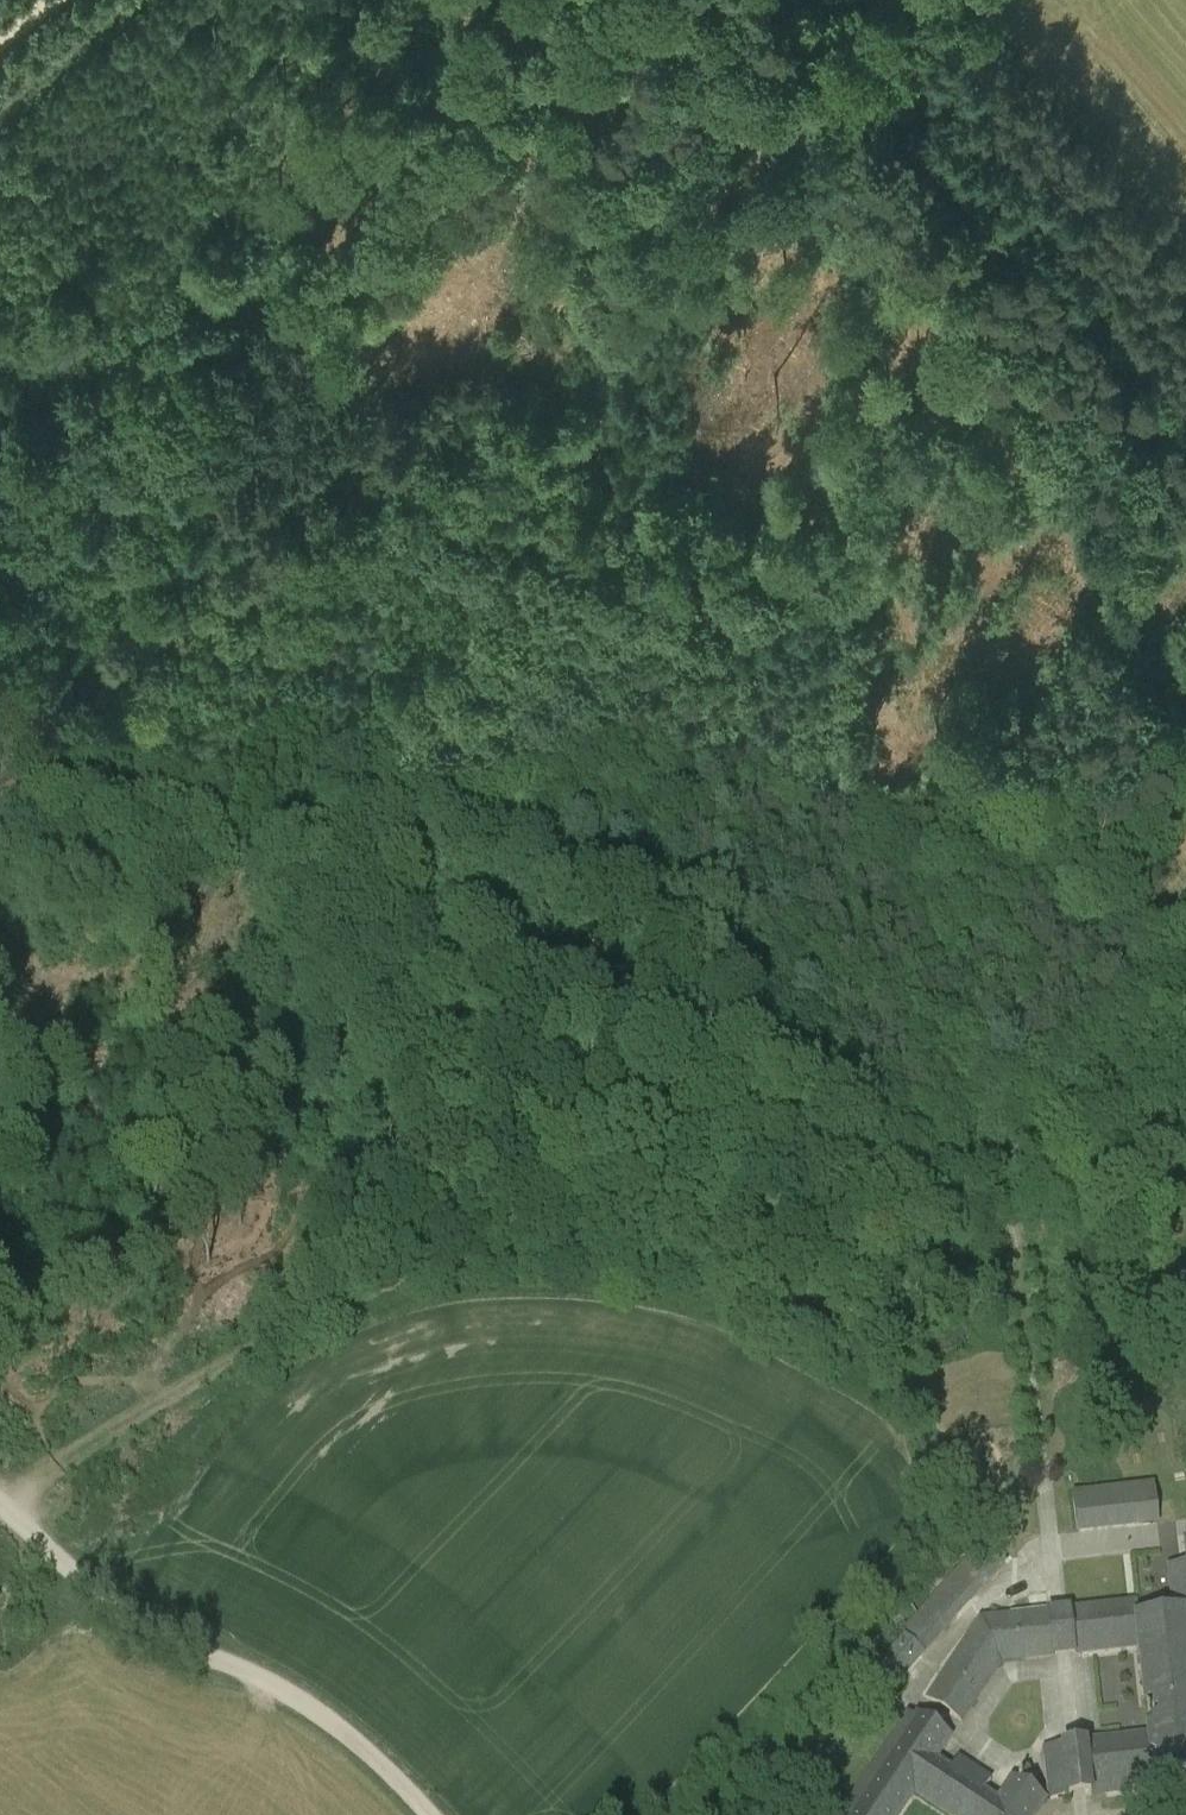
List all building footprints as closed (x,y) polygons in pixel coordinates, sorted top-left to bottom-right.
[(1073,1493),(1076,1536),(1159,1526),(1154,1483),(1073,1493)] [(1182,1540),(1185,1564),(1166,1566),(1171,1612),(1142,1615),(1139,1600),(997,1616),(996,1608),(979,1611),(980,1618),(925,1700),(963,1725),(1002,1667),(1137,1651),(1146,1735),(1041,1748),(1048,1803),(1152,1793),(1151,1782),(1185,1777),(1185,1540),(1182,1540)] [(905,1681),(927,1657),(905,1638),(884,1662),(905,1681)] [(1045,1801),(1010,1780),(995,1800),(983,1792),(990,1782),(957,1760),(950,1771),(938,1763),(952,1740),(910,1712),(843,1814),(900,1814),(913,1795),(945,1814),(1036,1814),(1045,1801)]
